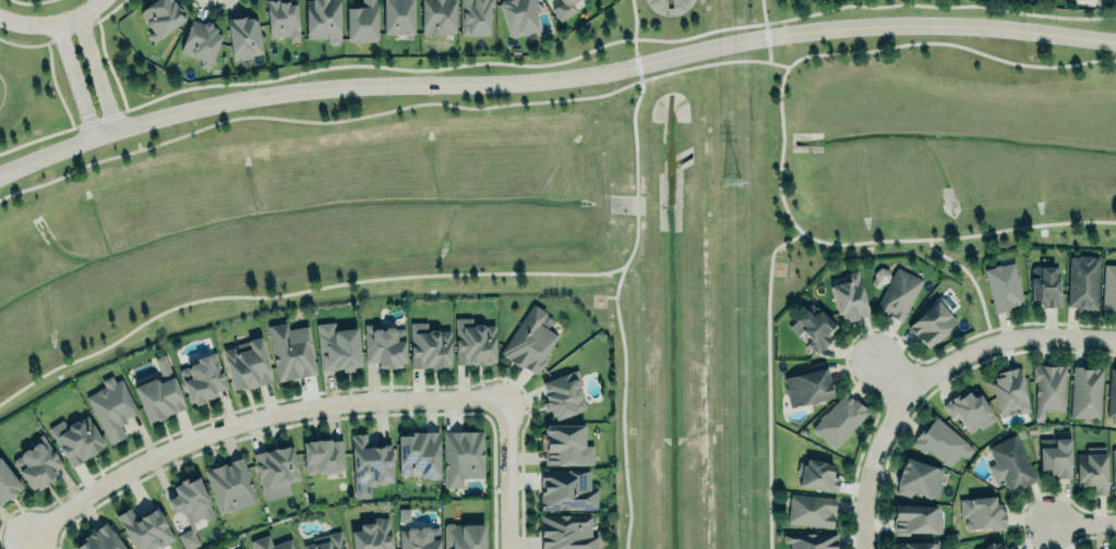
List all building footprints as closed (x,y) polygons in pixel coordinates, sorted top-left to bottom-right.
[(137,12),(152,0),(172,0),(177,7),(175,8),(182,19),(153,41),(146,34),(152,30),(146,23),(146,20),(144,20),(137,12)] [(280,1),(287,0),(288,3),(296,3),(299,40),(289,41),(288,35),(269,37),(266,0),(280,0),(280,1)] [(306,39),(327,38),(327,45),(340,44),(339,0),(305,0),(306,39)] [(362,1),(362,0),(377,0),(377,36),(374,40),(350,40),(347,38),(347,1),(362,1)] [(413,0),(383,0),(383,34),(414,33),(413,0)] [(421,30),(424,35),(432,35),(432,33),(435,33),(435,34),(444,34),(446,33),(453,33),(455,29),(455,0),(422,0),(421,30)] [(460,34),(489,34),(489,19),(491,16),(491,13),(489,11),(489,5),(493,5),(493,0),(460,0),(460,34)] [(534,13),(539,11),(536,0),(502,0),(498,1),(509,39),(539,30),(534,13)] [(560,20),(547,0),(576,0),(572,3),(576,9),(560,20)] [(226,17),(231,17),(242,16),(242,15),(244,15),(245,17),(253,16),(253,20),(256,19),(261,50),(260,52),(251,53),(252,57),(238,59),(238,57),(231,58),(226,17)] [(191,19),(180,48),(181,51),(201,60),(199,65),(208,69),(220,34),(215,32),(216,27),(211,25),(211,22),(206,20),(203,22),(203,23),(191,19)] [(1097,308),(1098,257),(1068,256),(1066,308),(1097,308)] [(984,269),(993,267),(994,265),(999,264),(1000,265),(1013,261),(1017,274),(1018,276),(1019,279),(1018,280),(1023,302),(1013,304),(1015,305),(1008,307),(1009,309),(995,313),(984,269)] [(1102,309),(1115,310),(1115,264),(1104,264),(1102,309)] [(1030,298),(1039,300),(1039,304),(1043,304),(1043,307),(1060,307),(1060,290),(1057,290),(1058,267),(1040,267),(1039,266),(1034,266),(1033,267),(1031,267),(1030,298)] [(922,280),(896,267),(875,307),(887,313),(888,309),(890,310),(889,315),(901,321),(922,280)] [(856,269),(869,315),(848,320),(847,316),(842,317),(841,313),(837,314),(829,284),(845,280),(843,273),(856,269)] [(907,327),(927,348),(958,320),(938,299),(907,327)] [(500,352),(523,367),(524,366),(537,375),(550,355),(547,352),(557,335),(539,324),(547,313),(532,303),(500,352)] [(827,332),(834,326),(812,303),(787,326),(796,335),(801,330),(810,340),(806,343),(815,354),(832,338),(827,332)] [(454,317),(471,317),(471,326),(473,324),(482,324),(483,325),(494,324),(495,361),(491,361),(491,362),(490,362),(489,364),(471,364),(470,362),(470,364),(455,364),(454,317)] [(410,321),(410,367),(424,367),(424,366),(431,365),(432,366),(447,366),(446,364),(451,364),(449,330),(439,330),(437,329),(427,329),(427,321),(410,321)] [(267,325),(276,381),(315,375),(307,326),(287,329),(286,322),(267,325)] [(357,328),(335,330),(334,322),(316,323),(319,371),(359,368),(357,328)] [(404,327),(364,327),(364,362),(377,362),(377,367),(405,367),(404,327)] [(223,350),(233,346),(232,344),(248,340),(248,339),(260,335),(272,380),(242,389),(241,387),(232,388),(223,350)] [(196,357),(214,351),(227,387),(214,391),(216,394),(203,399),(204,401),(195,404),(193,401),(190,402),(179,370),(180,368),(187,366),(189,367),(190,364),(196,361),(196,357)] [(147,422),(156,418),(156,420),(166,416),(166,414),(185,406),(172,376),(163,353),(154,357),(163,380),(158,382),(157,379),(153,377),(132,386),(147,422)] [(1033,365),(1036,365),(1036,364),(1043,364),(1043,365),(1047,365),(1054,366),(1054,365),(1066,365),(1066,411),(1064,411),(1044,411),(1044,417),(1035,417),(1036,381),(1032,381),(1033,365)] [(996,371),(1006,369),(1008,375),(1009,374),(1008,368),(1018,366),(1030,411),(1019,413),(1017,407),(1008,410),(1009,414),(1000,417),(992,383),(995,382),(994,378),(997,377),(996,371)] [(831,396),(829,383),(830,385),(829,379),(828,379),(825,367),(783,378),(785,386),(784,388),(785,393),(788,394),(787,394),(790,406),(808,402),(809,403),(815,401),(831,396)] [(1102,368),(1072,367),(1070,417),(1100,418),(1102,368)] [(541,381),(544,392),(543,393),(545,400),(541,402),(544,411),(550,410),(552,415),(553,414),(555,419),(584,408),(585,405),(583,399),(580,398),(581,394),(579,388),(576,387),(577,385),(583,382),(577,368),(541,381)] [(1109,368),(1108,416),(1115,416),(1115,368),(1109,368)] [(120,378),(137,412),(130,416),(129,415),(124,417),(127,422),(120,425),(125,436),(109,444),(85,396),(96,391),(97,389),(104,386),(100,380),(110,375),(115,381),(120,378)] [(980,393),(971,397),(967,390),(942,403),(951,419),(958,416),(967,434),(994,420),(980,393)] [(812,427),(820,419),(819,417),(825,412),(826,413),(844,392),(852,400),(854,398),(868,411),(833,448),(820,435),(817,435),(812,430),(812,427)] [(70,466),(105,447),(86,415),(65,426),(62,420),(48,427),(70,466)] [(936,416),(973,449),(965,457),(961,453),(949,466),(927,448),(923,453),(911,443),(915,438),(914,437),(924,426),(926,428),(936,416)] [(545,425),(585,424),(585,462),(583,464),(544,464),(544,450),(541,451),(540,432),(543,432),(543,427),(545,425)] [(443,430),(444,487),(461,486),(461,477),(484,477),(483,429),(443,430)] [(407,430),(439,430),(439,478),(425,478),(425,476),(421,476),(421,468),(410,468),(410,474),(399,474),(398,435),(407,435),(407,430)] [(1055,474),(1055,477),(1070,477),(1069,430),(1055,431),(1055,438),(1040,439),(1041,468),(1049,468),(1049,474),(1055,474)] [(26,448),(24,444),(41,432),(62,464),(52,471),(57,477),(37,490),(36,487),(32,489),(13,463),(13,459),(19,455),(20,455),(21,452),(26,448)] [(350,434),(364,432),(365,446),(391,443),(393,481),(387,481),(386,484),(380,484),(377,481),(374,486),(368,486),(363,480),(355,481),(350,434)] [(986,447),(1015,434),(1036,479),(1009,492),(1003,477),(995,480),(987,465),(994,463),(986,447)] [(303,442),(307,442),(307,440),(319,439),(319,440),(329,439),(329,440),(341,439),(344,468),(338,468),(335,472),(319,473),(316,471),(314,473),(308,473),(305,471),(303,442)] [(252,453),(261,487),(264,487),(265,489),(287,484),(289,481),(300,478),(291,446),(289,447),(288,446),(281,448),(280,446),(272,448),(272,449),(266,451),(266,450),(252,453)] [(1076,453),(1106,452),(1107,493),(1093,495),(1092,488),(1081,488),(1081,481),(1077,481),(1076,453)] [(22,489),(0,457),(0,504),(22,489)] [(218,514),(256,502),(242,457),(205,469),(218,514)] [(944,469),(904,458),(893,493),(910,498),(912,492),(935,499),(944,469)] [(838,478),(831,477),(833,462),(802,459),(799,487),(837,491),(838,478)] [(589,468),(589,489),(597,489),(597,509),(541,509),(540,468),(589,468)] [(193,532),(194,529),(192,521),(203,515),(204,518),(207,520),(211,518),(214,513),(197,476),(190,480),(188,476),(179,480),(180,481),(172,486),(176,493),(172,495),(172,496),(166,499),(172,512),(179,509),(181,512),(183,513),(187,521),(188,521),(190,527),(177,534),(185,548),(188,548),(200,544),(193,532)] [(836,497),(835,512),(830,512),(829,514),(833,514),(832,527),(788,523),(790,492),(836,497)] [(968,498),(994,496),(995,504),(999,504),(999,512),(1004,511),(1005,524),(1003,525),(1004,528),(993,528),(993,526),(968,527),(968,526),(965,525),(965,521),(967,520),(967,507),(969,507),(968,498)] [(159,545),(151,548),(135,548),(115,515),(129,507),(135,517),(156,505),(175,538),(160,547),(159,545)] [(893,505),(937,505),(937,516),(941,516),(941,533),(908,532),(908,535),(893,535),(893,505)] [(399,522),(409,522),(409,509),(399,509),(399,522)] [(387,516),(393,548),(353,548),(350,530),(360,529),(359,524),(371,522),(371,520),(374,516),(380,515),(383,517),(387,516)] [(541,515),(541,548),(597,548),(597,535),(591,535),(591,515),(541,515)] [(107,516),(130,548),(78,548),(74,544),(86,536),(84,533),(107,516)] [(483,521),(484,548),(443,548),(442,522),(483,521)] [(399,548),(440,548),(440,528),(437,526),(429,526),(427,525),(420,525),(418,528),(416,528),(415,526),(408,526),(406,528),(399,528),(399,548)] [(340,529),(345,548),(304,548),(302,544),(313,541),(311,537),(340,529)] [(837,533),(837,548),(789,548),(789,541),(783,541),(783,533),(837,533)] [(290,538),(272,545),(267,534),(250,540),(253,548),(294,548),(290,538)] [(1011,545),(1006,548),(998,538),(983,548),(1014,548),(1011,545)]
